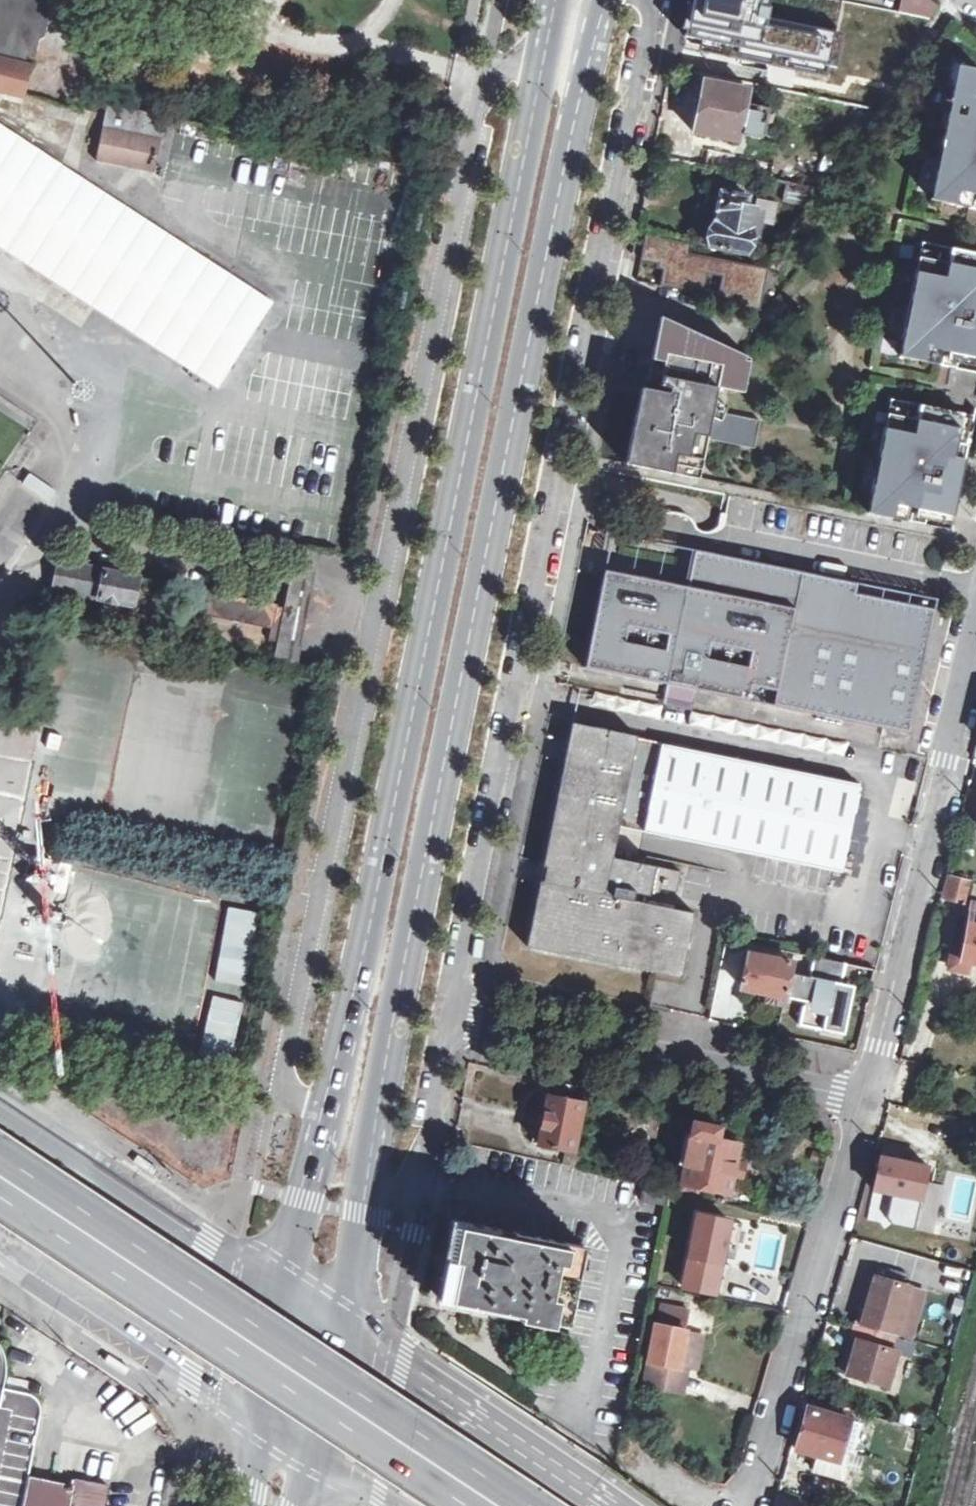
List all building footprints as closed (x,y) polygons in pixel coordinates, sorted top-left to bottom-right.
[(23,96),(47,0),(0,0),(0,90),(23,96)] [(934,3),(931,0),(902,0),(899,12),(930,19),(938,6),(934,3)] [(930,19),(899,12),(891,54),(906,55),(930,19)] [(85,69),(87,56),(67,52),(65,65),(85,69)] [(872,109),(898,68),(887,62),(858,106),(872,109)] [(958,65),(943,143),(950,145),(947,159),(945,172),(937,170),(931,198),(975,208),(975,68),(958,65)] [(739,139),(749,90),(705,81),(695,130),(739,139)] [(107,104),(94,161),(155,175),(167,118),(107,104)] [(277,293),(0,128),(0,251),(223,384),(277,293)] [(943,143),(940,157),(947,159),(950,145),(943,143)] [(940,157),(937,170),(945,172),(947,159),(940,157)] [(750,235),(755,208),(749,207),(750,198),(721,192),(717,210),(719,211),(717,222),(715,222),(711,246),(747,253),(750,235)] [(750,235),(762,238),(768,209),(756,206),(755,208),(750,235)] [(658,288),(759,307),(767,268),(686,253),(688,243),(645,234),(640,258),(663,262),(658,288)] [(911,300),(919,302),(916,315),(908,314),(900,356),(951,366),(957,367),(960,354),(975,357),(975,252),(922,242),(911,300)] [(911,300),(908,314),(916,315),(919,302),(911,300)] [(11,355),(29,329),(0,309),(0,348),(11,355)] [(661,316),(647,383),(670,387),(669,392),(667,401),(650,398),(645,426),(634,423),(626,463),(673,473),(675,464),(700,469),(707,438),(754,447),(760,420),(712,410),(701,409),(702,401),(713,403),(717,387),(744,392),(751,358),(661,316)] [(951,366),(947,385),(953,385),(957,367),(951,366)] [(652,389),(650,398),(667,401),(669,392),(652,389)] [(946,390),(943,409),(948,410),(952,391),(946,390)] [(891,399),(880,457),(887,459),(884,472),(877,470),(868,512),(926,524),(928,510),(954,515),(972,430),(962,428),(965,413),(948,410),(943,409),(891,399)] [(702,401),(701,409),(712,410),(713,403),(702,401)] [(965,413),(962,428),(972,430),(975,415),(965,413)] [(880,457),(877,470),(884,472),(887,459),(880,457)] [(675,464),(673,473),(698,478),(700,469),(675,464)] [(26,537),(51,491),(22,475),(0,515),(0,522),(26,537)] [(321,553),(297,549),(285,607),(288,607),(289,605),(300,607),(293,645),(278,642),(274,662),(298,666),(299,663),(321,553)] [(584,667),(902,731),(930,597),(695,549),(688,586),(605,569),(584,667)] [(54,589),(133,605),(139,576),(60,560),(54,589)] [(300,607),(289,605),(288,607),(285,607),(277,605),(277,604),(207,590),(202,613),(271,627),(269,640),(278,642),(293,645),(300,607)] [(661,906),(634,900),(636,893),(649,895),(650,887),(664,889),(677,891),(681,871),(611,857),(618,827),(843,872),(861,784),(573,722),(544,866),(547,866),(544,881),(541,880),(527,946),(682,977),(694,913),(661,906)] [(30,761),(0,756),(0,917),(30,761)] [(946,899),(962,903),(968,880),(951,876),(946,899)] [(664,889),(650,887),(649,895),(636,893),(634,900),(661,906),(664,889)] [(975,964),(975,927),(968,925),(961,961),(975,964)] [(723,966),(745,970),(749,953),(793,963),(785,996),(805,1001),(814,958),(728,940),(723,966)] [(745,970),(741,987),(785,996),(793,963),(749,953),(745,970)] [(818,957),(816,968),(842,974),(844,963),(818,957)] [(31,1058),(53,1073),(63,1058),(42,1043),(31,1058)] [(567,1150),(573,1151),(583,1102),(541,1093),(531,1143),(567,1150)] [(694,1122),(692,1134),(683,1175),(683,1179),(682,1182),(730,1193),(739,1144),(718,1139),(718,1138),(719,1133),(720,1127),(694,1122)] [(692,1134),(679,1132),(671,1172),(683,1175),(692,1134)] [(564,1165),(575,1168),(578,1152),(573,1151),(567,1150),(564,1165)] [(881,1155),(874,1190),(921,1199),(928,1165),(881,1155)] [(975,1231),(975,1177),(975,1172),(975,1166),(962,1163),(946,1224),(975,1231)] [(682,1182),(683,1179),(672,1176),(670,1188),(680,1190),(682,1182)] [(698,1214),(689,1259),(684,1285),(683,1286),(715,1293),(730,1220),(698,1214)] [(456,1220),(441,1299),(569,1325),(584,1246),(513,1231),(512,1237),(499,1234),(500,1228),(456,1220)] [(684,1285),(689,1259),(681,1258),(676,1283),(684,1285)] [(867,1273),(858,1307),(860,1308),(866,1310),(876,1275),(867,1273)] [(857,1342),(849,1374),(890,1385),(899,1351),(892,1349),(896,1335),(902,1316),(910,1285),(876,1275),(866,1310),(860,1308),(855,1323),(851,1340),(857,1342)] [(686,1325),(688,1308),(658,1304),(656,1322),(686,1325)] [(896,1335),(911,1339),(916,1320),(902,1316),(896,1335)] [(655,1324),(649,1361),(644,1385),(683,1392),(688,1368),(679,1366),(686,1330),(655,1324)] [(0,1387),(0,1505),(23,1505),(29,1477),(39,1427),(41,1413),(42,1411),(41,1407),(41,1405),(40,1403),(39,1401),(38,1399),(36,1397),(34,1396),(32,1394),(29,1393),(3,1388),(0,1387)] [(848,1461),(859,1424),(851,1422),(852,1420),(808,1406),(796,1448),(819,1455),(814,1470),(843,1479),(848,1461)] [(23,1505),(104,1505),(108,1487),(74,1480),(73,1486),(34,1478),(29,1477),(23,1505)]
